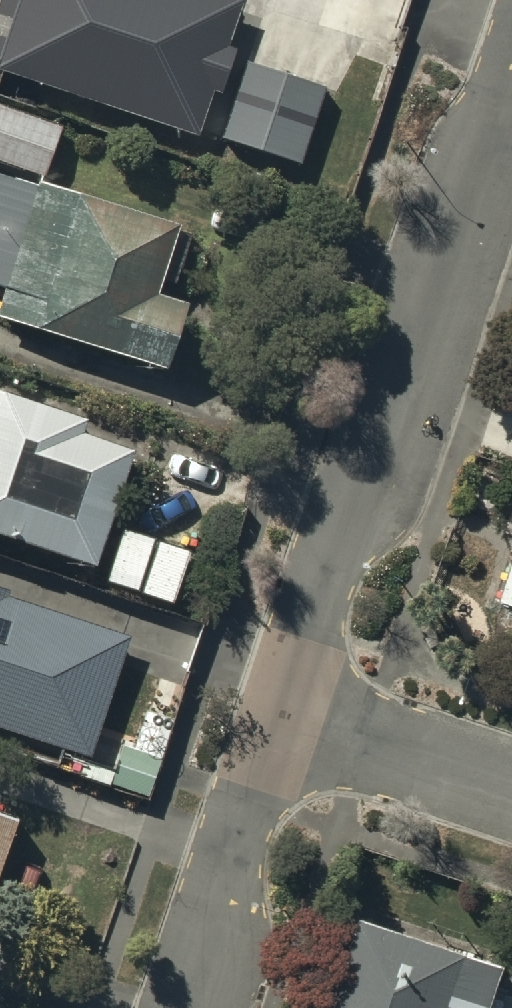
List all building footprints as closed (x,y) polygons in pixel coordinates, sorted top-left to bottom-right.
[(201,115),(238,0),(16,0),(0,48),(0,50),(201,115)] [(224,131),(298,155),(322,83),(248,58),(224,131)] [(45,167),(60,121),(0,101),(0,152),(45,167)] [(159,364),(180,301),(156,293),(179,226),(0,166),(0,285),(5,287),(0,302),(0,312),(159,364)] [(88,537),(118,444),(71,429),(77,411),(0,386),(0,509),(88,537)] [(104,578),(165,598),(184,540),(123,520),(104,578)] [(504,598),(511,601),(511,572),(504,598)] [(87,739),(122,632),(0,593),(0,711),(87,739)] [(9,820),(0,817),(0,848),(9,820)] [(361,917),(331,1007),(483,1007),(498,962),(361,917)]
